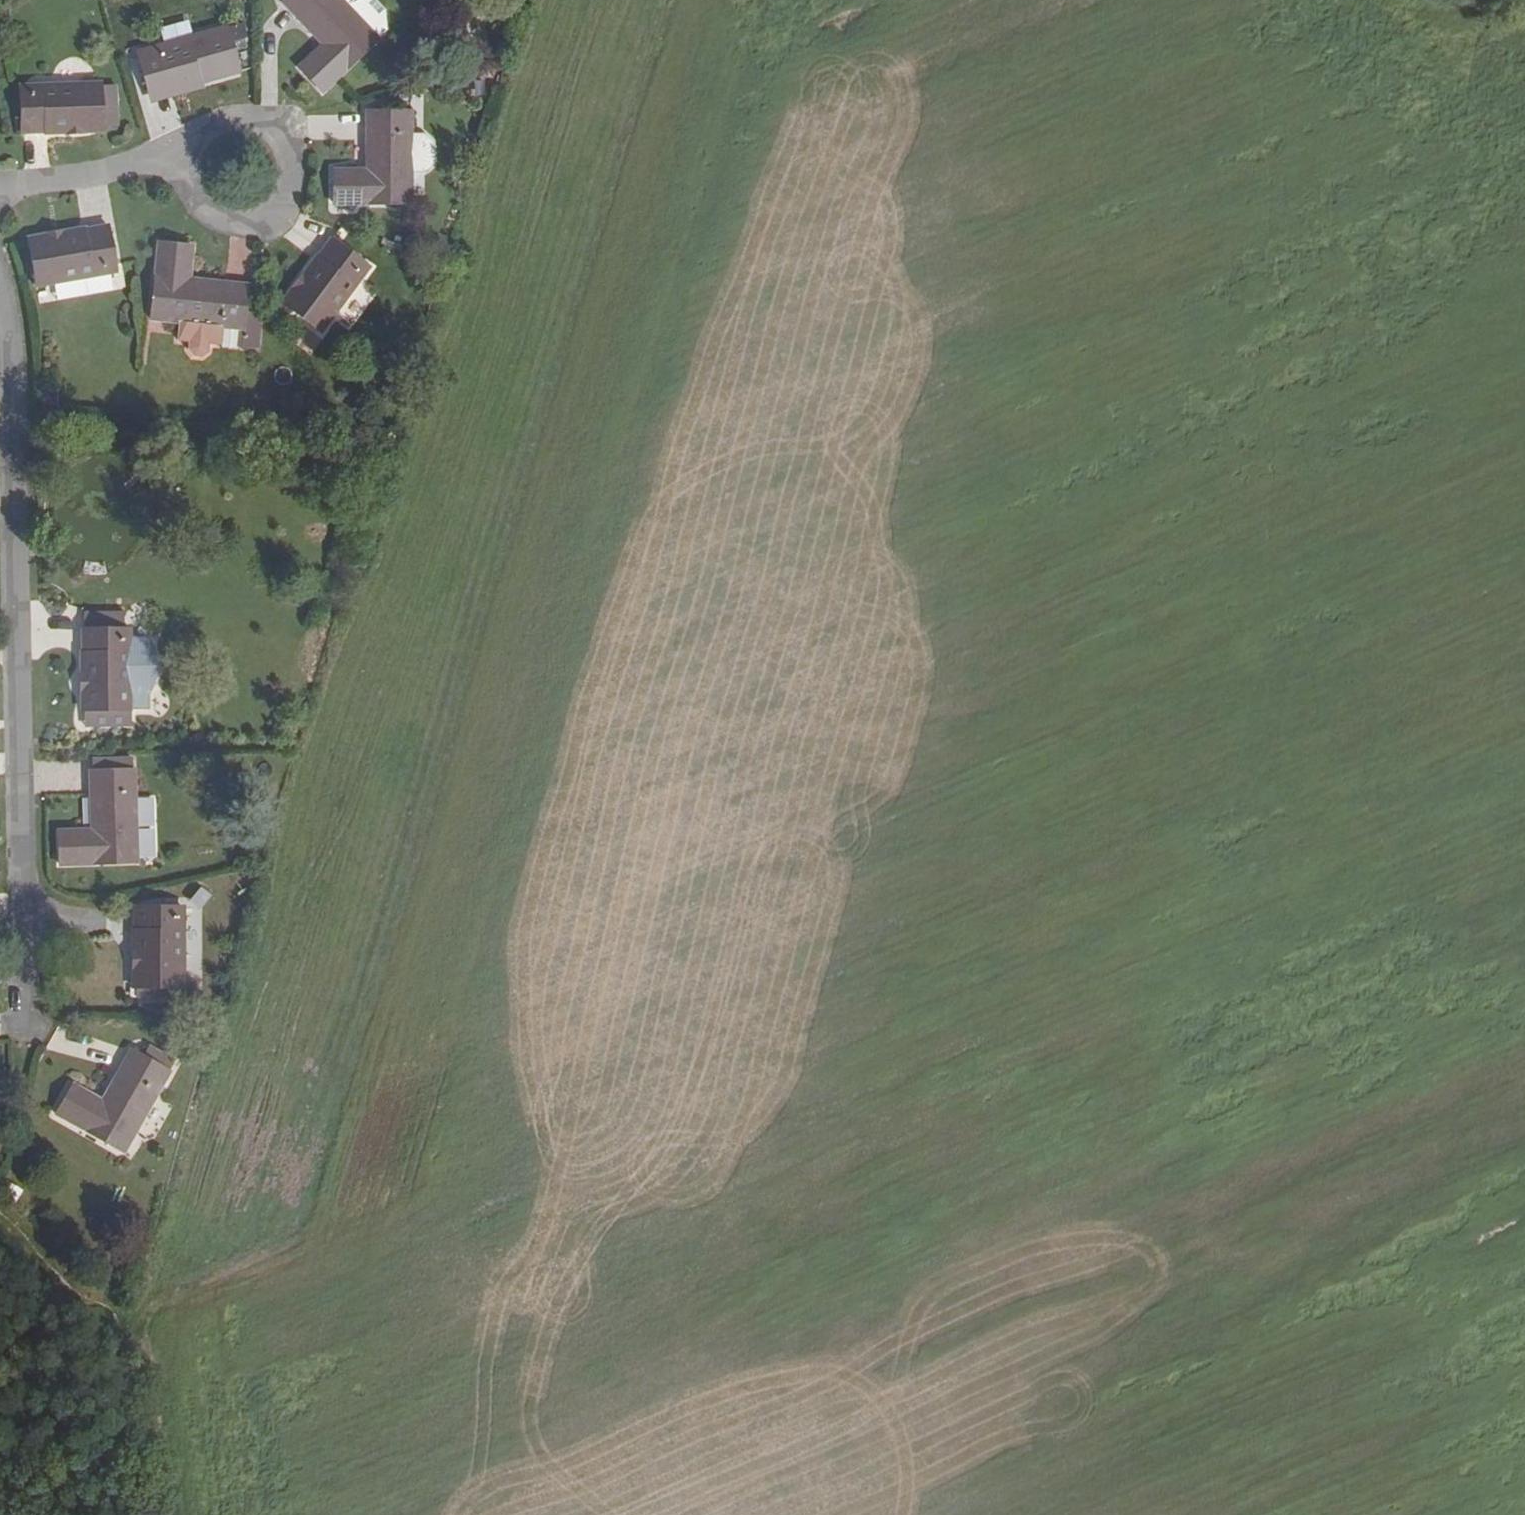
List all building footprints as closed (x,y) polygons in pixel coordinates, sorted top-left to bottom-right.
[(283,3),(323,45),(298,69),(322,93),(378,39),(377,37),(341,0),(285,0),(283,3)] [(377,37),(385,29),(384,9),(375,0),(341,0),(377,37)] [(206,73),(208,81),(239,73),(226,27),(137,51),(148,89),(206,73)] [(202,83),(208,81),(206,73),(148,89),(149,97),(170,92),(202,83)] [(115,127),(113,88),(99,88),(98,83),(19,85),(20,135),(101,132),(100,127),(115,127)] [(202,83),(170,92),(171,96),(202,87),(202,83)] [(410,204),(411,112),(367,111),(366,170),(333,170),(333,204),(410,204)] [(414,134),(414,172),(435,172),(434,134),(414,134)] [(115,272),(106,224),(28,239),(36,287),(115,272)] [(357,282),(368,268),(372,263),(382,270),(388,262),(361,241),(351,255),(330,239),(281,302),(320,332),(329,319),(357,282)] [(246,328),(245,346),(258,347),(261,313),(245,312),(247,285),(190,278),(192,245),(158,242),(149,319),(178,321),(222,326),(243,328),(246,328)] [(372,263),(368,268),(378,275),(382,270),(372,263)] [(357,282),(329,319),(344,329),(352,320),(358,323),(366,322),(370,317),(369,308),(363,303),(370,293),(357,282)] [(220,344),(222,326),(178,321),(176,339),(188,341),(187,349),(193,355),(201,356),(206,352),(208,344),(220,344)] [(130,711),(129,629),(80,630),(82,711),(130,711)] [(101,771),(91,771),(89,771),(90,830),(58,831),(59,866),(135,864),(134,770),(131,770),(131,759),(101,759),(101,771)] [(101,771),(101,759),(91,760),(91,771),(101,771)] [(182,908),(133,908),(132,988),(181,988),(182,908)] [(85,1105),(90,1095),(72,1085),(55,1115),(124,1153),(169,1072),(129,1051),(100,1101),(95,1110),(85,1105)] [(95,1110),(100,1101),(90,1095),(85,1105),(95,1110)]
